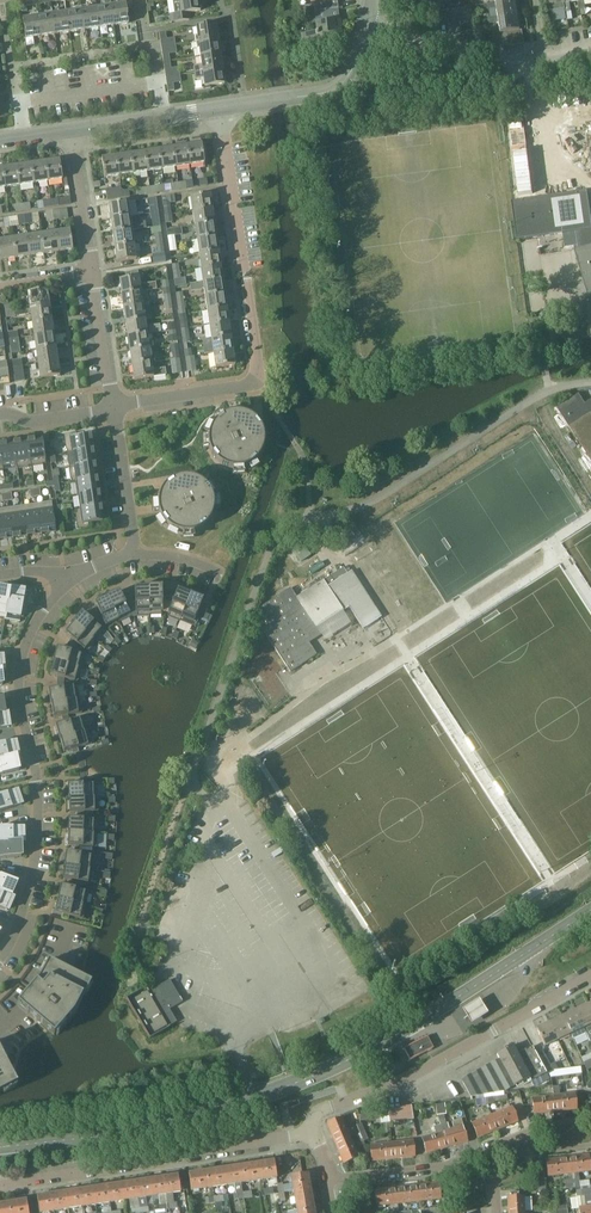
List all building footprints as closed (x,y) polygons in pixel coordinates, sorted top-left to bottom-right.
[(20,1),(21,7),(22,12),(27,11),(26,6),(37,5),(36,0),(24,0),(20,1)] [(170,14),(172,22),(191,19),(190,12),(201,10),(200,0),(173,0),(175,14),(170,14)] [(316,11),(339,9),(338,0),(314,0),(316,11)] [(421,13),(424,12),(438,10),(440,10),(440,11),(449,10),(448,4),(440,6),(439,0),(420,0),(421,13)] [(496,2),(486,4),(487,8),(496,7),(498,16),(498,18),(517,15),(515,0),(496,3),(496,2)] [(566,3),(565,0),(550,0),(551,5),(550,5),(551,14),(557,14),(555,4),(565,3),(566,3)] [(566,3),(565,3),(566,12),(567,12),(568,20),(572,20),(571,11),(570,2),(579,1),(580,1),(580,0),(565,0),(566,3)] [(118,5),(118,2),(112,3),(115,25),(129,23),(127,4),(118,5)] [(100,27),(115,25),(112,3),(105,4),(105,7),(97,8),(100,27)] [(89,9),(88,6),(82,7),(85,29),(100,27),(97,8),(89,9)] [(76,11),(68,12),(70,32),(85,29),(82,7),(75,8),(76,11)] [(343,33),(341,20),(340,19),(339,9),(316,11),(318,33),(302,34),(304,47),(330,44),(329,35),(343,33)] [(59,13),(59,10),(52,11),(55,34),(70,32),(68,12),(59,13)] [(438,10),(424,12),(425,20),(439,17),(438,10)] [(47,15),(38,16),(41,36),(55,34),(52,11),(46,12),(47,15)] [(23,18),(26,38),(41,36),(38,16),(38,13),(32,14),(32,17),(23,18)] [(498,16),(488,18),(489,23),(498,21),(500,33),(507,32),(514,31),(519,30),(517,15),(498,18),(498,16)] [(439,17),(425,20),(426,26),(440,24),(439,17)] [(198,35),(196,36),(197,42),(219,39),(217,24),(197,27),(198,35)] [(519,30),(514,31),(516,44),(524,43),(522,30),(519,30)] [(514,31),(507,32),(509,45),(516,44),(514,31)] [(167,32),(160,33),(162,47),(176,45),(175,37),(168,38),(167,32)] [(507,32),(500,33),(502,46),(509,45),(507,32)] [(500,33),(493,34),(495,47),(502,46),(500,33)] [(221,53),(219,39),(197,42),(198,49),(200,49),(201,56),(221,53)] [(177,52),(176,45),(162,47),(163,55),(165,62),(171,61),(170,53),(177,52)] [(193,66),(194,73),(223,69),(221,53),(201,56),(203,65),(193,66)] [(165,62),(167,77),(181,75),(180,66),(172,68),(171,61),(165,62)] [(205,86),(225,83),(223,69),(194,73),(195,79),(202,78),(204,78),(205,86)] [(174,82),(182,81),(181,75),(167,77),(169,92),(175,91),(174,82)] [(202,144),(187,146),(190,166),(205,163),(202,144)] [(176,168),(190,166),(187,146),(173,148),(176,168)] [(162,170),(176,168),(173,148),(159,150),(162,170)] [(159,150),(145,152),(148,172),(162,170),(159,150)] [(148,172),(145,152),(131,154),(134,174),(133,174),(133,177),(140,176),(140,173),(148,172)] [(131,154),(117,156),(120,176),(133,174),(134,174),(131,154)] [(105,178),(120,176),(117,156),(102,158),(105,178)] [(60,160),(45,162),(48,181),(63,179),(60,160)] [(48,181),(45,162),(31,164),(34,183),(48,181)] [(31,164),(17,166),(20,185),(34,183),(31,164)] [(20,185),(17,166),(3,168),(6,188),(20,185)] [(186,181),(178,183),(179,189),(187,188),(186,181)] [(164,184),(150,187),(151,194),(165,192),(164,184)] [(107,189),(108,199),(122,197),(121,191),(121,187),(107,189)] [(136,196),(151,194),(150,187),(135,189),(136,196)] [(513,202),(518,240),(529,239),(530,238),(563,234),(565,248),(578,246),(578,250),(590,246),(590,219),(587,192),(535,199),(525,201),(524,201),(513,202)] [(44,207),(51,206),(50,195),(47,195),(48,200),(43,201),(44,207)] [(52,195),(50,195),(51,206),(59,205),(58,198),(53,199),(52,195)] [(162,196),(165,216),(172,215),(170,203),(176,202),(174,195),(162,196)] [(210,195),(191,197),(193,212),(212,209),(210,195)] [(156,197),(132,201),(132,205),(146,203),(148,213),(152,213),(158,212),(156,197)] [(108,205),(110,219),(130,216),(128,202),(108,205)] [(69,218),(67,208),(52,211),(54,220),(69,218)] [(212,209),(193,212),(195,226),(214,223),(214,222),(216,221),(215,216),(213,216),(212,209)] [(46,221),(54,220),(52,211),(45,212),(46,221)] [(38,213),(31,214),(24,215),(26,224),(33,223),(40,222),(38,213)] [(18,225),(26,224),(24,215),(17,216),(18,225)] [(145,221),(131,223),(130,216),(110,219),(112,233),(132,230),(147,228),(145,221)] [(214,223),(195,226),(197,240),(216,237),(214,223)] [(61,229),(55,230),(58,252),(73,250),(70,231),(62,232),(61,229)] [(49,234),(41,235),(44,254),(58,252),(55,230),(49,231),(49,234)] [(134,245),(132,230),(112,233),(114,248),(134,245)] [(33,233),(27,234),(30,256),(44,254),(41,235),(33,236),(33,233)] [(21,238),(13,239),(16,258),(30,256),(27,234),(21,235),(21,238)] [(0,238),(0,248),(2,260),(16,258),(13,239),(5,240),(5,237),(0,238)] [(216,237),(197,240),(199,254),(218,252),(216,237)] [(154,264),(166,262),(163,240),(156,241),(158,254),(152,255),(154,264)] [(139,252),(135,253),(134,245),(114,248),(116,262),(136,259),(140,258),(139,252)] [(574,251),(589,300),(590,302),(585,303),(588,325),(590,338),(590,246),(578,250),(574,251)] [(218,252),(199,254),(201,269),(220,266),(218,252)] [(220,266),(201,269),(203,282),(203,283),(222,280),(220,266)] [(139,277),(119,280),(121,295),(147,291),(157,289),(156,282),(140,284),(139,277)] [(203,282),(190,284),(191,291),(204,289),(205,297),(224,294),(224,292),(226,291),(225,287),(223,287),(222,280),(203,283),(203,282)] [(27,302),(27,308),(50,305),(48,290),(28,293),(29,301),(27,302)] [(149,305),(147,291),(121,295),(123,309),(149,305)] [(224,294),(205,297),(207,311),(226,308),(224,294)] [(185,307),(184,299),(177,300),(178,308),(179,315),(186,314),(185,307)] [(4,303),(5,311),(15,310),(13,302),(4,303)] [(19,315),(31,314),(32,321),(52,319),(50,305),(27,308),(19,309),(19,315)] [(125,323),(145,320),(151,319),(149,305),(123,309),(125,323)] [(226,308),(207,311),(209,325),(229,322),(226,308)] [(179,315),(181,329),(188,328),(186,314),(179,315)] [(54,333),(52,319),(32,321),(33,329),(31,330),(31,336),(54,333)] [(160,324),(146,326),(145,320),(125,323),(127,337),(147,334),(161,332),(160,324)] [(229,322),(209,325),(211,339),(231,336),(229,322)] [(190,342),(188,328),(181,329),(183,343),(190,342)] [(177,341),(176,330),(169,331),(169,335),(167,337),(168,343),(177,341)] [(8,332),(9,339),(19,338),(18,331),(8,332)] [(36,350),(56,347),(54,333),(31,336),(32,342),(35,342),(36,350)] [(148,341),(147,334),(127,337),(130,351),(149,348),(153,348),(152,340),(148,341)] [(231,336),(211,339),(213,354),(233,351),(231,336)] [(20,345),(19,338),(9,339),(10,346),(20,345)] [(171,359),(171,360),(180,359),(178,344),(170,345),(171,352),(172,352),(173,359),(171,359)] [(34,358),(35,364),(58,361),(56,347),(36,350),(37,358),(34,358)] [(151,363),(149,348),(130,351),(132,365),(151,363)] [(184,350),(186,358),(194,356),(192,356),(191,349),(184,350)] [(233,351),(213,354),(215,368),(235,365),(233,351)] [(188,372),(196,370),(194,356),(186,358),(188,372)] [(12,360),(13,367),(23,366),(22,359),(12,360)] [(173,374),(182,372),(180,359),(171,360),(173,374)] [(40,379),(60,376),(58,361),(35,364),(36,371),(39,370),(40,379)] [(165,368),(152,370),(151,363),(132,365),(134,380),(153,377),(167,375),(165,368)] [(25,380),(23,366),(13,367),(15,382),(25,380)] [(8,368),(0,369),(0,377),(9,375),(8,368)] [(573,423),(581,435),(577,438),(590,461),(590,411),(573,423)] [(234,412),(229,413),(223,416),(217,420),(213,425),(210,431),(208,440),(210,449),(213,455),(219,462),(226,466),(233,468),(240,468),(248,466),(256,461),(261,454),(264,448),(265,439),(263,431),(260,424),(255,419),(247,414),(239,412),(234,412)] [(77,434),(65,435),(68,453),(92,450),(90,435),(78,437),(77,434)] [(43,439),(28,441),(32,466),(46,464),(43,439)] [(28,441),(14,443),(17,464),(18,468),(32,466),(28,441)] [(0,445),(0,446),(3,466),(17,464),(14,443),(0,445)] [(92,450),(68,453),(70,468),(95,464),(92,450)] [(95,464),(70,468),(72,483),(76,482),(76,481),(97,478),(95,464)] [(174,480),(167,484),(161,493),(159,503),(160,514),(164,522),(170,527),(181,532),(195,532),(205,526),(211,518),(214,509),(213,496),(209,488),(202,481),(191,477),(182,476),(174,480)] [(97,478),(76,481),(76,482),(78,495),(99,492),(97,478)] [(99,492),(78,495),(80,508),(80,510),(101,507),(99,492)] [(52,501),(37,504),(42,533),(56,531),(52,501)] [(37,504),(23,506),(27,535),(42,533),(37,504)] [(23,506),(9,508),(13,537),(27,535),(23,506)] [(80,508),(76,509),(79,528),(91,527),(90,523),(103,521),(101,507),(80,510),(80,508)] [(0,509),(0,539),(13,537),(9,508),(0,509)] [(349,526),(339,534),(347,545),(358,538),(349,526)] [(302,543),(293,549),(302,562),(311,555),(302,543)] [(279,594),(251,613),(252,615),(260,626),(261,628),(262,629),(273,646),(287,667),(289,670),(290,671),(301,664),(307,660),(317,654),(316,653),(309,642),(307,639),(318,631),(316,627),(341,611),(348,607),(363,629),(382,616),(379,612),(352,570),(348,573),(344,567),(330,576),(297,597),(290,587),(279,594)] [(163,586),(148,586),(148,587),(149,587),(150,615),(162,615),(162,611),(163,611),(163,610),(163,593),(163,586)] [(148,587),(135,587),(136,612),(137,612),(138,616),(150,616),(150,615),(149,587),(148,587)] [(5,617),(5,619),(20,622),(21,617),(23,618),(25,606),(23,605),(25,591),(10,588),(10,590),(6,617),(5,617)] [(5,617),(6,617),(10,590),(0,589),(0,616),(5,617)] [(120,590),(107,596),(107,597),(109,597),(120,618),(130,613),(130,612),(123,597),(120,590)] [(178,590),(168,613),(170,613),(168,616),(180,621),(191,595),(178,590)] [(180,621),(196,628),(202,614),(199,613),(204,600),(191,595),(180,621)] [(107,597),(95,603),(107,626),(120,619),(120,618),(109,597),(107,597)] [(102,629),(82,612),(74,622),(75,623),(96,641),(103,632),(102,630),(102,629)] [(96,641),(75,623),(65,634),(85,650),(86,649),(88,652),(97,642),(96,641)] [(118,645),(121,642),(117,636),(113,639),(118,645)] [(193,640),(190,647),(196,651),(200,644),(193,640)] [(81,654),(57,648),(53,661),(54,661),(81,669),(81,668),(84,657),(81,656),(81,654)] [(54,661),(51,674),(74,681),(74,679),(79,681),(82,668),(81,668),(81,669),(54,661)] [(57,689),(49,690),(51,704),(52,704),(79,699),(77,687),(73,688),(73,686),(64,688),(57,689)] [(79,699),(52,704),(54,717),(62,716),(68,715),(82,713),(80,699),(79,699)] [(9,727),(7,712),(5,712),(5,713),(0,713),(0,729),(9,727)] [(64,723),(56,725),(60,739),(83,732),(79,719),(69,722),(64,723)] [(83,732),(60,739),(64,751),(90,744),(87,730),(83,732)] [(102,741),(100,742),(101,745),(102,746),(109,744),(107,740),(106,740),(105,737),(101,738),(102,741)] [(0,744),(0,759),(16,756),(19,756),(15,741),(0,744)] [(19,770),(16,756),(0,759),(0,775),(19,770)] [(97,784),(68,784),(69,798),(98,797),(104,797),(104,785),(97,785),(97,784)] [(0,793),(0,812),(22,805),(17,790),(3,795),(2,792),(0,793)] [(98,797),(69,798),(70,812),(99,811),(98,797)] [(69,818),(68,832),(69,832),(93,833),(94,820),(93,820),(77,819),(69,818)] [(0,828),(0,843),(21,843),(23,842),(23,827),(0,828)] [(69,832),(68,846),(75,846),(82,847),(97,848),(97,847),(106,848),(107,835),(98,834),(98,833),(93,833),(69,832)] [(0,843),(0,858),(22,857),(21,843),(0,843)] [(66,852),(64,866),(65,866),(92,870),(94,856),(66,852)] [(65,866),(63,879),(92,883),(93,870),(92,870),(65,866)] [(11,895),(12,895),(17,882),(0,874),(0,891),(11,895)] [(61,885),(58,899),(86,906),(89,892),(76,889),(69,887),(61,885)] [(8,910),(14,896),(12,895),(11,895),(0,891),(0,907),(8,910)] [(58,899),(55,912),(83,919),(86,906),(58,899)] [(37,981),(18,1003),(55,1035),(76,1010),(77,1010),(92,982),(49,960),(38,981),(37,981)] [(128,986),(138,986),(137,967),(127,968),(128,986)] [(147,992),(132,1001),(152,1035),(167,1026),(168,1027),(177,1022),(170,1009),(183,1001),(170,980),(157,988),(148,993),(147,992)] [(477,1000),(460,1012),(469,1026),(486,1015),(477,1000)] [(590,1041),(590,1012),(588,1004),(575,1010),(585,1033),(586,1033),(590,1042),(590,1041)] [(574,1039),(585,1033),(575,1010),(562,1016),(570,1033),(571,1033),(574,1039)] [(562,1016),(549,1023),(557,1039),(570,1033),(562,1016)] [(536,1028),(544,1046),(557,1039),(549,1023),(536,1028)] [(434,1048),(428,1036),(403,1048),(404,1049),(405,1049),(410,1059),(409,1060),(409,1061),(434,1048)] [(500,1059),(462,1080),(472,1097),(484,1095),(485,1097),(503,1094),(503,1092),(505,1091),(514,1086),(513,1086),(522,1081),(524,1085),(531,1081),(534,1087),(550,1079),(549,1078),(551,1078),(549,1074),(548,1075),(537,1054),(532,1046),(518,1054),(513,1045),(497,1054),(500,1059)] [(18,1084),(0,1049),(0,1093),(18,1084)] [(550,1064),(543,1051),(537,1054),(548,1075),(549,1074),(554,1071),(553,1070),(550,1064)] [(554,1071),(549,1074),(551,1078),(564,1075),(574,1074),(571,1068),(553,1070),(554,1071)] [(553,1086),(554,1096),(553,1096),(555,1111),(576,1108),(574,1093),(560,1095),(559,1086),(553,1086)] [(494,1096),(485,1097),(486,1105),(495,1104),(494,1096)] [(534,1113),(555,1111),(553,1096),(532,1098),(534,1113)] [(485,1097),(475,1099),(476,1106),(486,1105),(485,1097)] [(445,1103),(436,1104),(437,1115),(447,1114),(445,1103)] [(411,1105),(388,1108),(388,1111),(390,1122),(413,1119),(411,1105)] [(511,1107),(492,1115),(498,1130),(517,1121),(511,1107)] [(360,1115),(359,1115),(360,1121),(380,1119),(381,1123),(390,1122),(388,1111),(360,1115)] [(478,1138),(498,1130),(492,1115),(472,1124),(478,1138)] [(327,1124),(336,1143),(350,1137),(342,1117),(327,1124)] [(450,1130),(448,1122),(441,1124),(448,1147),(468,1141),(464,1126),(462,1119),(452,1121),(454,1129),(450,1130)] [(356,1125),(360,1133),(365,1131),(361,1123),(356,1125)] [(426,1153),(448,1147),(441,1124),(434,1126),(436,1134),(422,1138),(426,1153)] [(364,1141),(368,1139),(365,1131),(360,1133),(357,1134),(359,1140),(362,1139),(363,1141),(361,1143),(363,1147),(366,1146),(364,1141)] [(344,1163),(359,1157),(350,1137),(336,1143),(344,1163)] [(413,1140),(392,1142),(394,1158),(415,1155),(413,1140)] [(372,1161),(394,1158),(392,1142),(370,1145),(372,1161)] [(590,1170),(588,1155),(567,1157),(569,1173),(570,1179),(571,1188),(574,1188),(590,1186),(589,1180),(580,1181),(579,1172),(590,1170)] [(546,1160),(548,1176),(569,1173),(567,1157),(546,1160)] [(275,1160),(260,1162),(262,1179),(277,1177),(275,1160)] [(247,1173),(240,1174),(242,1182),(262,1179),(260,1162),(246,1164),(247,1173)] [(246,1164),(225,1167),(227,1185),(234,1184),(236,1193),(234,1193),(235,1200),(244,1198),(243,1192),(242,1182),(240,1174),(247,1173),(246,1164)] [(225,1167),(203,1171),(204,1179),(212,1178),(213,1187),(227,1185),(225,1167)] [(203,1171),(189,1173),(191,1190),(213,1187),(212,1178),(204,1179),(203,1171)] [(535,1172),(537,1191),(546,1190),(544,1171),(535,1172)] [(291,1176),(293,1190),(311,1187),(308,1173),(291,1176)] [(178,1175),(163,1177),(168,1209),(172,1209),(172,1208),(178,1208),(177,1202),(174,1202),(172,1192),(180,1191),(178,1175)] [(160,1204),(159,1205),(160,1210),(168,1209),(163,1177),(149,1179),(152,1195),(159,1194),(160,1204)] [(152,1195),(149,1179),(135,1181),(137,1197),(138,1197),(140,1207),(141,1212),(149,1212),(149,1206),(147,1206),(146,1196),(152,1195)] [(561,1180),(563,1189),(571,1188),(570,1179),(561,1180)] [(122,1183),(124,1199),(137,1197),(135,1181),(122,1183)] [(110,1201),(124,1199),(122,1183),(107,1185),(110,1201)] [(441,1198),(439,1183),(418,1185),(419,1201),(441,1198)] [(107,1185),(93,1187),(96,1203),(110,1201),(107,1185)] [(418,1185),(397,1188),(398,1203),(419,1201),(418,1185)] [(579,1212),(590,1212),(590,1193),(590,1186),(574,1188),(576,1197),(577,1197),(578,1208),(579,1212)] [(96,1203),(93,1187),(79,1189),(82,1206),(96,1203)] [(293,1190),(295,1197),(296,1204),(313,1201),(311,1187),(293,1190)] [(377,1206),(398,1203),(397,1188),(375,1190),(377,1206)] [(79,1189),(65,1191),(68,1208),(82,1206),(79,1189)] [(52,1193),(54,1210),(68,1208),(65,1191),(52,1193)] [(525,1210),(532,1210),(531,1197),(524,1198),(523,1196),(519,1196),(518,1191),(510,1192),(510,1197),(508,1197),(509,1212),(525,1212),(525,1210)] [(40,1212),(54,1210),(52,1193),(37,1195),(40,1212)] [(223,1195),(215,1196),(216,1203),(216,1207),(223,1206),(222,1202),(224,1201),(223,1195)] [(13,1201),(14,1209),(6,1211),(6,1212),(29,1212),(27,1199),(13,1201)] [(13,1201),(0,1203),(0,1212),(6,1212),(6,1211),(14,1209),(13,1201)] [(313,1201),(296,1204),(297,1212),(315,1212),(313,1201)] [(557,1206),(558,1212),(568,1212),(567,1205),(557,1206)]
